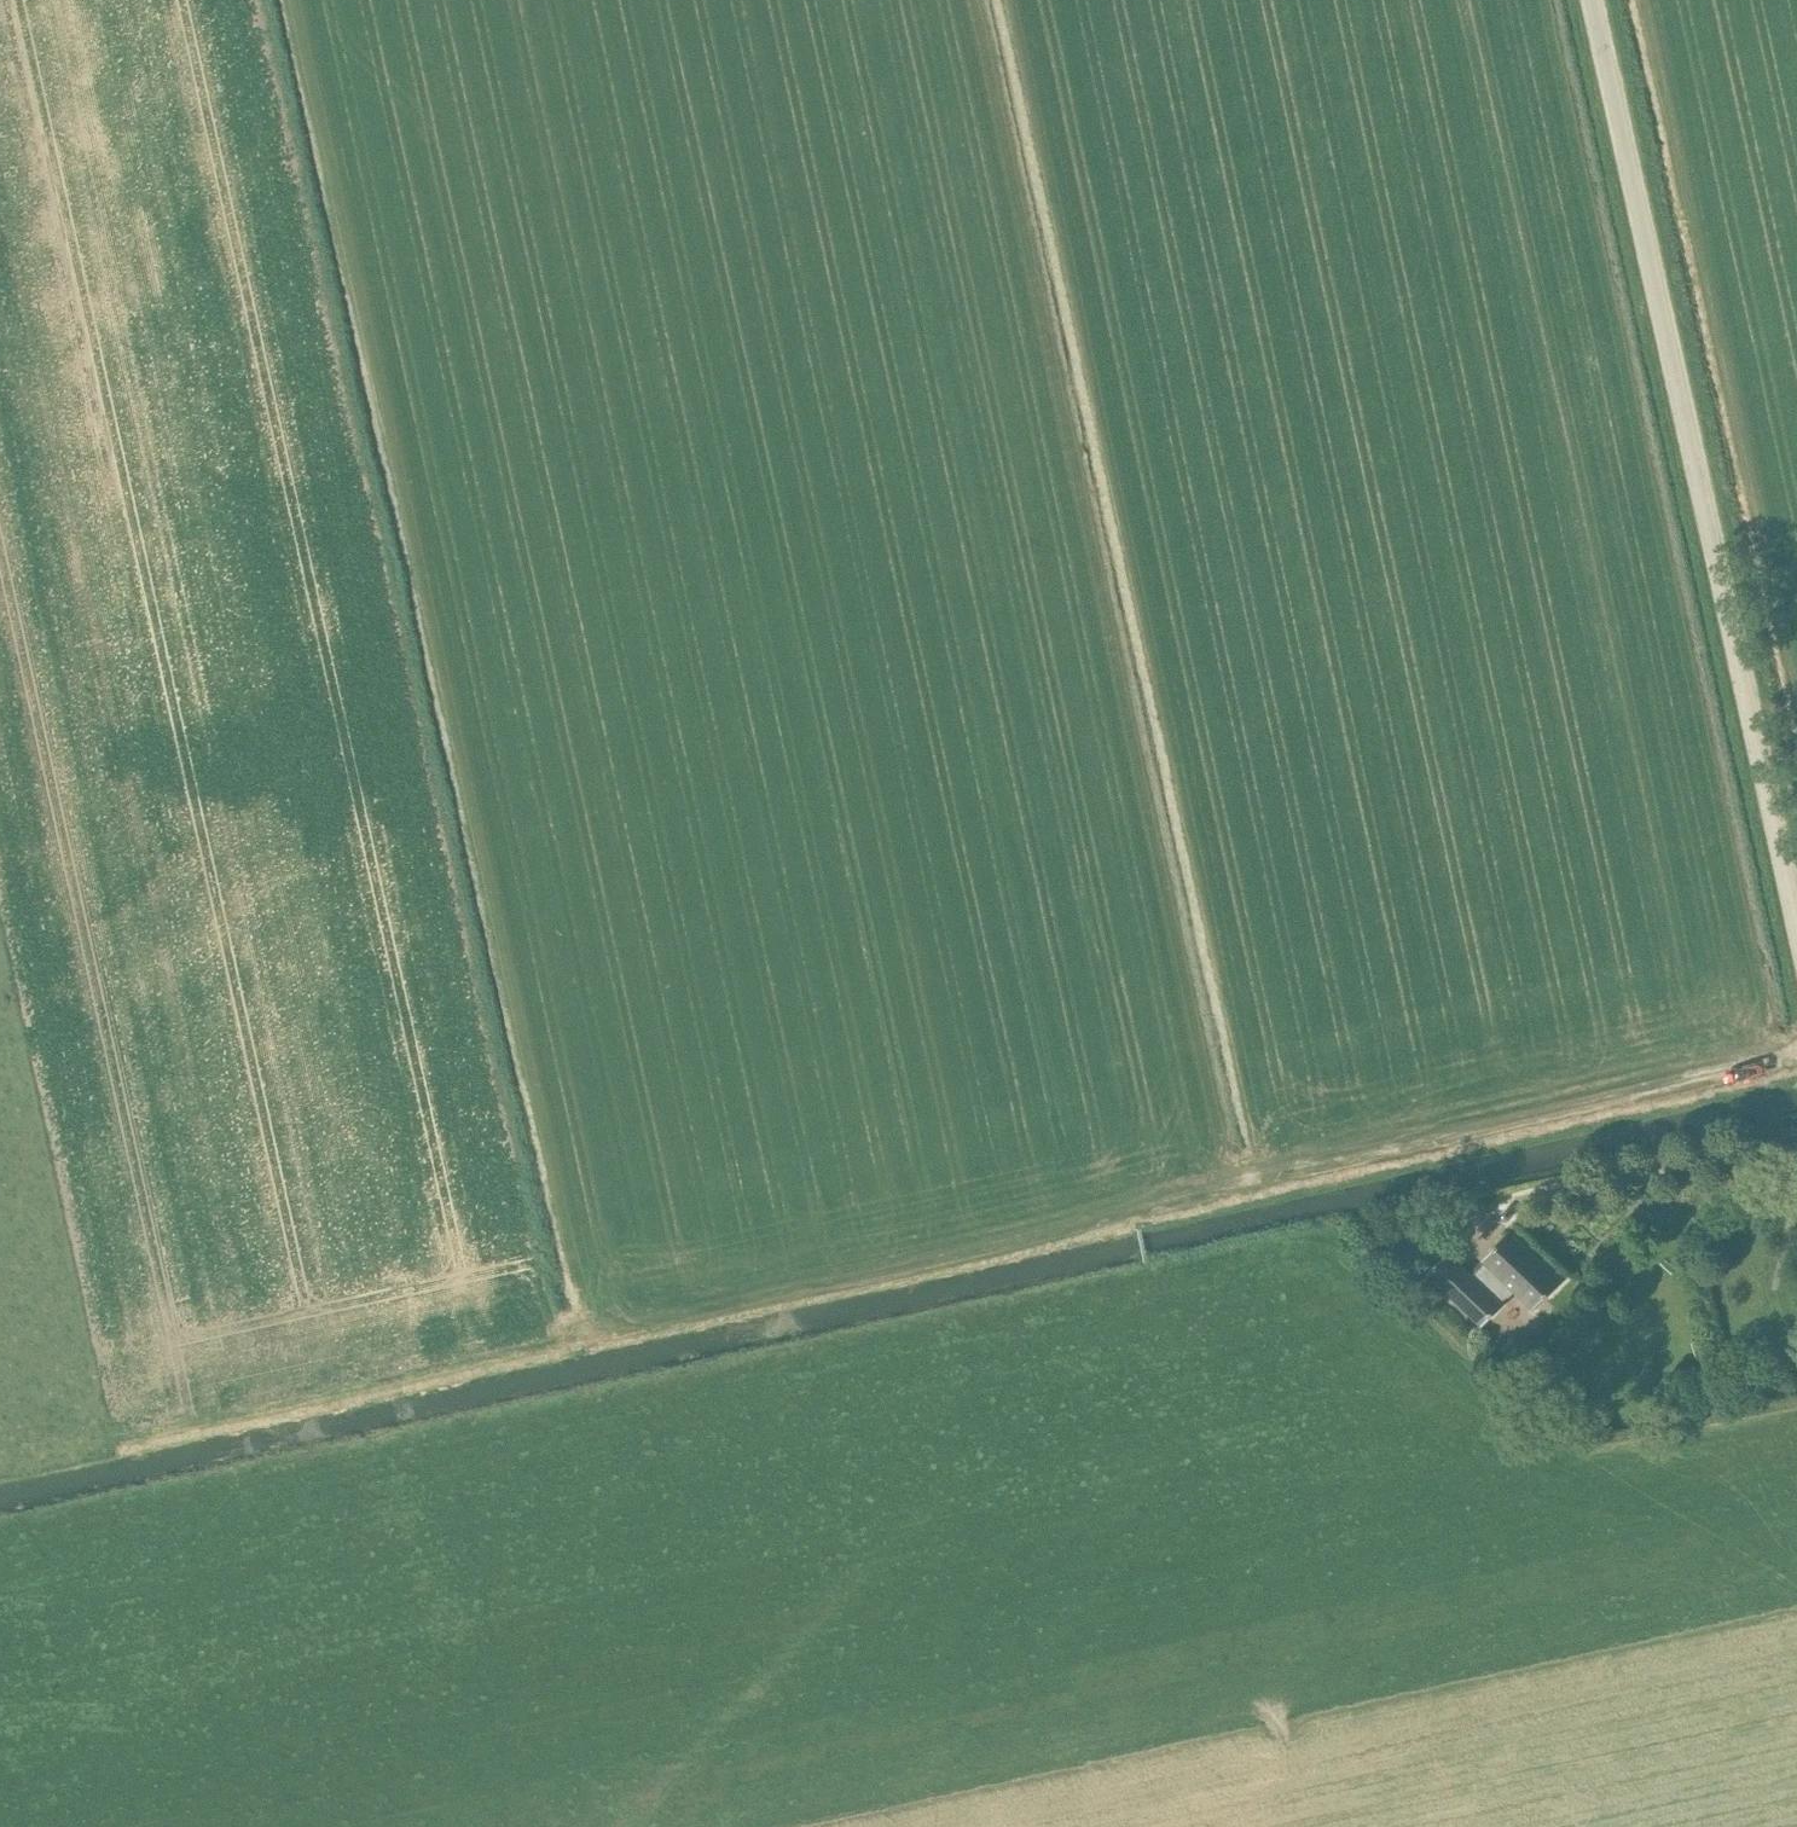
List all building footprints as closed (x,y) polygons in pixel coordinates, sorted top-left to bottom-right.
[(1483,1325),(1503,1304),(1516,1291),(1534,1309),(1561,1280),(1509,1230),(1482,1259),(1485,1262),(1473,1275),(1469,1272),(1448,1252),(1428,1273),(1483,1325)] [(1381,1258),(1400,1276),(1410,1266),(1391,1249),(1381,1258)] [(1425,1284),(1416,1293),(1430,1305),(1439,1295),(1425,1284)]
